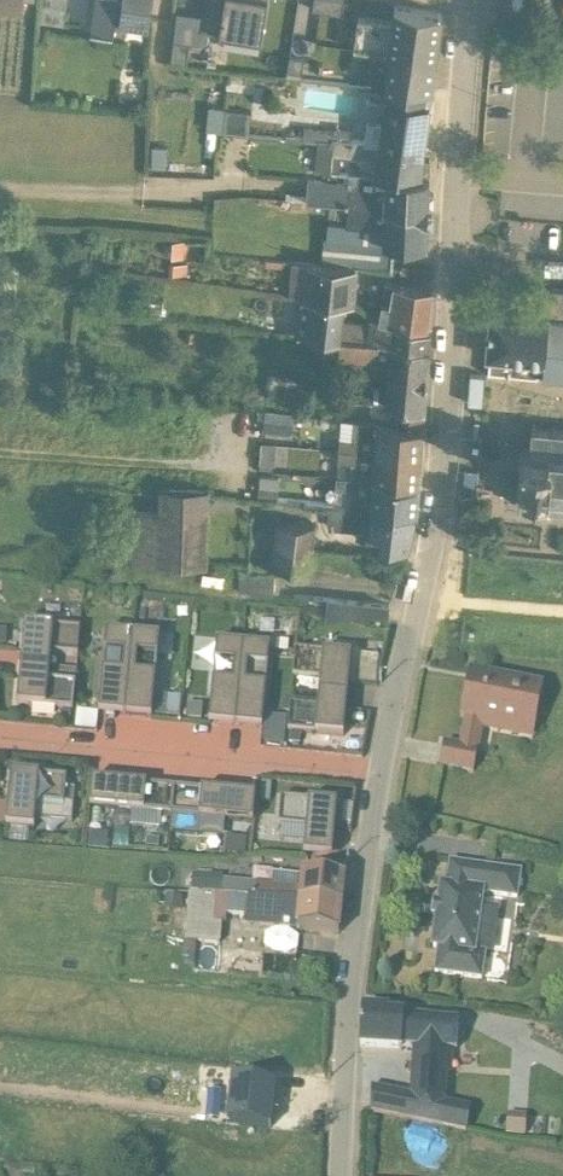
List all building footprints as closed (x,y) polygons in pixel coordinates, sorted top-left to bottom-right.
[(39,8),(63,12),(64,0),(40,0),(39,8)] [(89,16),(124,21),(126,8),(147,11),(149,0),(91,0),(89,16)] [(172,27),(204,31),(206,17),(260,26),(264,0),(204,0),(203,3),(184,0),(177,0),(172,27)] [(441,0),(439,0),(392,0),(391,9),(357,4),(352,35),(372,38),(367,72),(383,74),(407,76),(408,73),(430,76),(434,47),(441,0)] [(189,30),(172,28),(170,49),(186,51),(189,30)] [(303,46),(289,44),(287,58),(301,60),(303,46)] [(421,138),(430,76),(408,73),(407,76),(383,74),(378,110),(365,109),(362,130),(421,138)] [(210,93),(210,115),(250,117),(251,94),(210,93)] [(303,115),(302,125),(317,127),(332,128),(348,129),(349,116),(333,115),(333,118),(303,115)] [(317,127),(315,157),(329,158),(332,128),(317,127)] [(372,160),(427,163),(428,146),(422,145),(422,139),(362,130),(348,129),(332,128),(329,158),(338,159),(340,142),(374,146),(372,160)] [(165,154),(166,134),(151,133),(150,154),(165,154)] [(285,179),(284,184),(329,190),(383,195),(426,197),(427,192),(432,192),(432,181),(428,180),(427,163),(372,160),(344,159),(343,167),(307,165),(305,181),(285,179)] [(431,214),(431,202),(427,202),(426,197),(383,195),(329,190),(323,250),(392,255),(394,229),(425,231),(426,214),(431,214)] [(163,227),(163,243),(187,243),(187,227),(163,227)] [(343,288),(353,290),(356,253),(292,247),(288,282),(298,284),(343,288)] [(387,308),(425,313),(431,275),(385,269),(383,287),(381,288),(378,303),(387,308)] [(549,275),(547,303),(490,298),(490,305),(486,342),(489,343),(487,359),(537,364),(537,362),(541,363),(562,365),(562,276),(549,275)] [(135,299),(161,302),(162,287),(137,284),(135,299)] [(294,320),(428,332),(429,315),(387,308),(378,303),(368,302),(367,307),(342,304),(343,288),(298,284),(294,320)] [(339,325),(338,344),(369,348),(368,356),(386,358),(384,375),(361,375),(360,387),(384,386),(423,390),(428,332),(339,325)] [(275,379),(294,380),(295,360),(276,359),(275,379)] [(262,398),(257,398),(257,404),(262,405),(261,418),(291,420),(293,400),(263,397),(262,398)] [(337,440),(419,447),(422,412),(340,405),(339,406),(337,440)] [(520,465),(525,465),(523,489),(562,493),(562,417),(530,414),(528,438),(523,437),(520,465)] [(259,448),(259,454),(272,455),(273,450),(275,450),(277,429),(276,429),(260,428),(258,448),(259,448)] [(335,466),(417,472),(419,447),(337,440),(335,466)] [(278,463),(258,462),(256,482),(275,484),(278,482),(278,478),(279,478),(280,472),(278,471),(278,463)] [(415,497),(417,472),(335,466),(334,473),(333,473),(331,490),(415,497)] [(206,547),(209,476),(159,474),(157,496),(127,496),(125,546),(206,547)] [(415,497),(328,490),(327,504),(334,505),(333,513),(366,515),(365,526),(408,529),(408,528),(415,497)] [(275,506),(270,550),(310,552),(314,509),(275,506)] [(274,552),(238,548),(237,575),(248,576),(248,580),(248,581),(271,581),(274,552)] [(256,616),(384,628),(388,591),(293,579),(291,595),(250,592),(249,606),(256,607),(255,615),(256,616)] [(79,645),(25,639),(21,680),(49,682),(51,669),(78,672),(79,645)] [(133,649),(107,646),(99,727),(125,729),(133,649)] [(159,651),(133,649),(125,729),(152,732),(159,651)] [(210,738),(235,740),(243,659),(216,657),(210,738)] [(262,743),(269,662),(243,659),(235,740),(262,743)] [(348,697),(351,670),(295,665),(292,691),(320,694),(319,708),(347,711),(348,697)] [(376,678),(363,675),(360,696),(374,698),(376,678)] [(21,680),(18,720),(73,725),(75,700),(48,696),(49,682),(21,680)] [(543,702),(543,700),(470,685),(461,731),(465,732),(459,760),(444,758),(440,779),(474,786),(483,745),(533,754),(543,702)] [(288,745),(343,750),(347,711),(319,708),(318,721),(290,719),(288,745)] [(181,712),(163,712),(162,726),(166,726),(166,731),(180,731),(181,712)] [(204,719),(188,718),(187,733),(203,734),(204,719)] [(97,728),(78,727),(77,741),(96,743),(97,728)] [(264,731),(263,756),(285,757),(287,732),(264,731)] [(66,802),(67,792),(11,786),(6,840),(11,841),(10,856),(28,859),(30,843),(35,843),(36,834),(74,837),(76,803),(66,802)] [(94,795),(91,821),(131,825),(130,840),(156,843),(157,827),(172,829),(174,802),(94,795)] [(256,810),(174,802),(172,829),(226,834),(253,836),(256,810)] [(337,817),(281,812),(279,839),(306,842),(304,869),(332,871),(337,817)] [(107,865),(108,848),(90,847),(88,863),(107,865)] [(246,854),(227,852),(226,867),(244,869),(246,854)] [(467,991),(483,993),(486,965),(493,965),(499,921),(483,918),(485,908),(518,912),(522,883),(448,873),(445,896),(438,895),(438,896),(436,913),(432,913),(430,931),(433,932),(430,962),(436,963),(433,986),(467,991)] [(223,904),(223,909),(228,909),(341,918),(344,891),(301,887),(301,889),(273,886),(271,900),(256,899),(256,897),(223,894),(223,904)] [(192,889),(191,903),(223,904),(223,894),(223,890),(192,889)] [(195,979),(196,957),(221,958),(223,939),(226,939),(227,929),(228,910),(190,908),(183,979),(195,979)] [(246,930),(246,939),(297,945),(338,946),(341,918),(228,909),(228,910),(227,929),(246,930)] [(166,910),(165,924),(182,925),(183,911),(166,910)] [(362,1021),(360,1059),(399,1061),(400,1065),(413,1066),(410,1107),(372,1099),(371,1103),(372,1104),(371,1119),(370,1120),(370,1123),(465,1145),(471,1119),(445,1114),(446,1086),(452,1086),(454,1063),(457,1063),(458,1033),(362,1021)] [(278,1143),(279,1095),(233,1094),(232,1142),(278,1143)] [(525,1149),(527,1128),(508,1126),(507,1148),(525,1149)]
